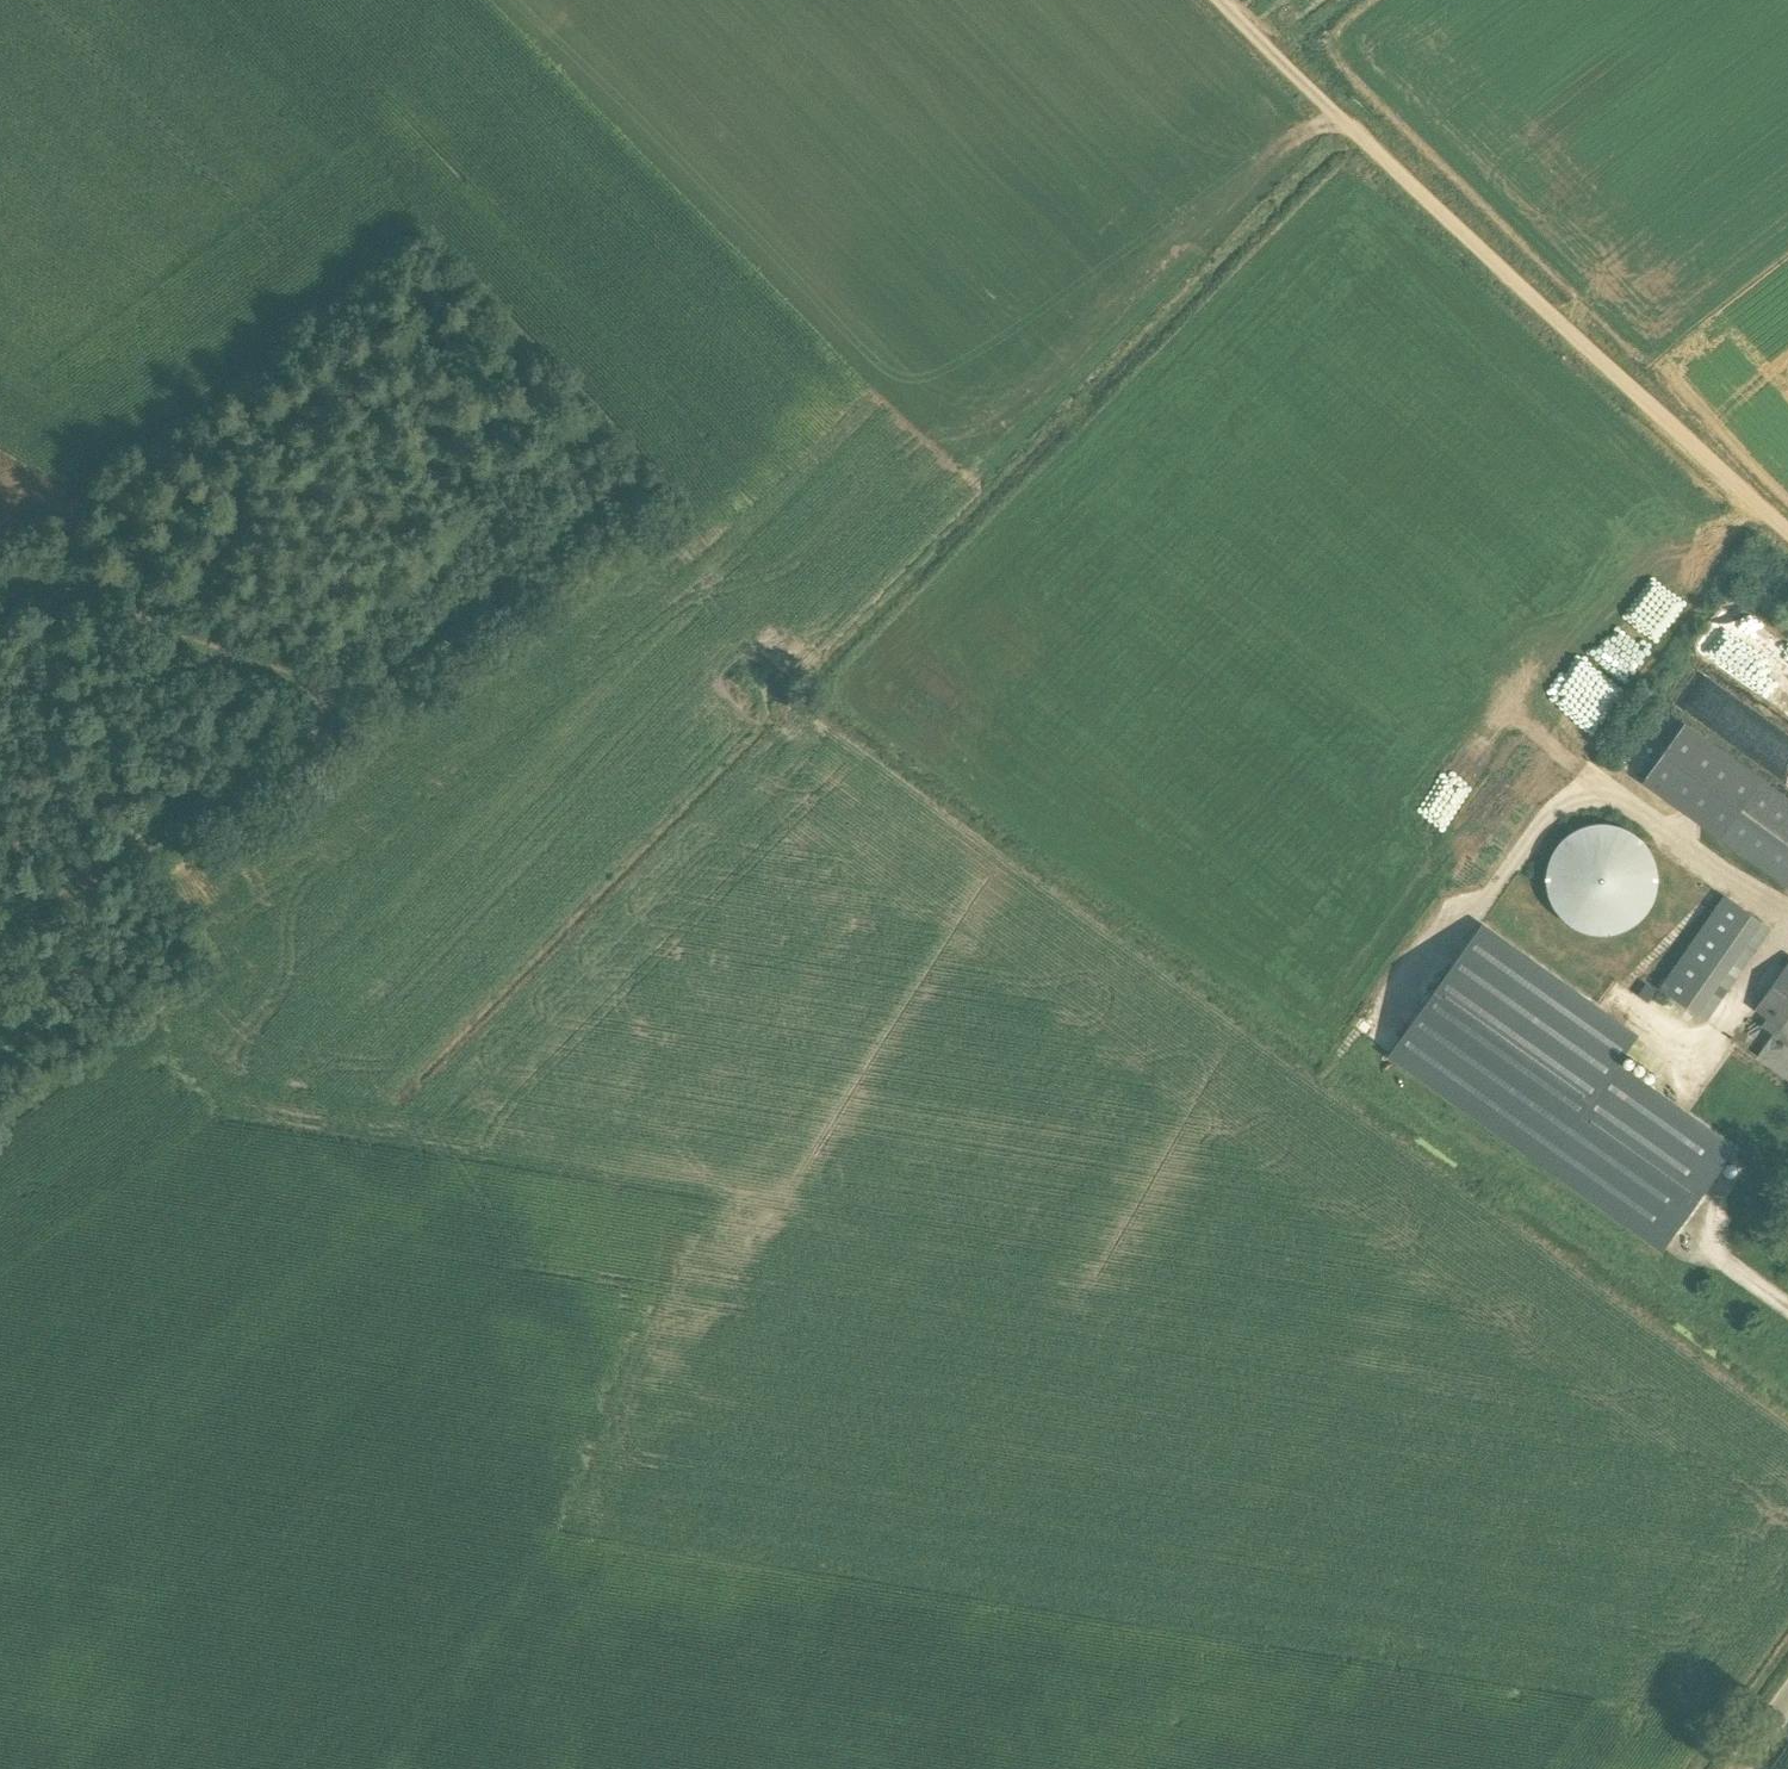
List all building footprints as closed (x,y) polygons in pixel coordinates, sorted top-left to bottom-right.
[(1724,628),(1704,656),(1787,715),(1787,673),(1724,628)] [(1646,780),(1723,837),(1787,884),(1787,795),(1765,778),(1689,721),(1646,780)] [(1653,925),(1642,825),(1548,835),(1559,936),(1653,925)] [(1662,987),(1708,1019),(1773,926),(1726,894),(1662,987)] [(1670,1261),(1747,1153),(1629,1066),(1650,1037),(1490,925),(1391,1066),(1670,1261)] [(1772,1037),(1759,1056),(1787,1076),(1787,969),(1756,1014),(1769,1023),(1763,1031),(1772,1037)]
